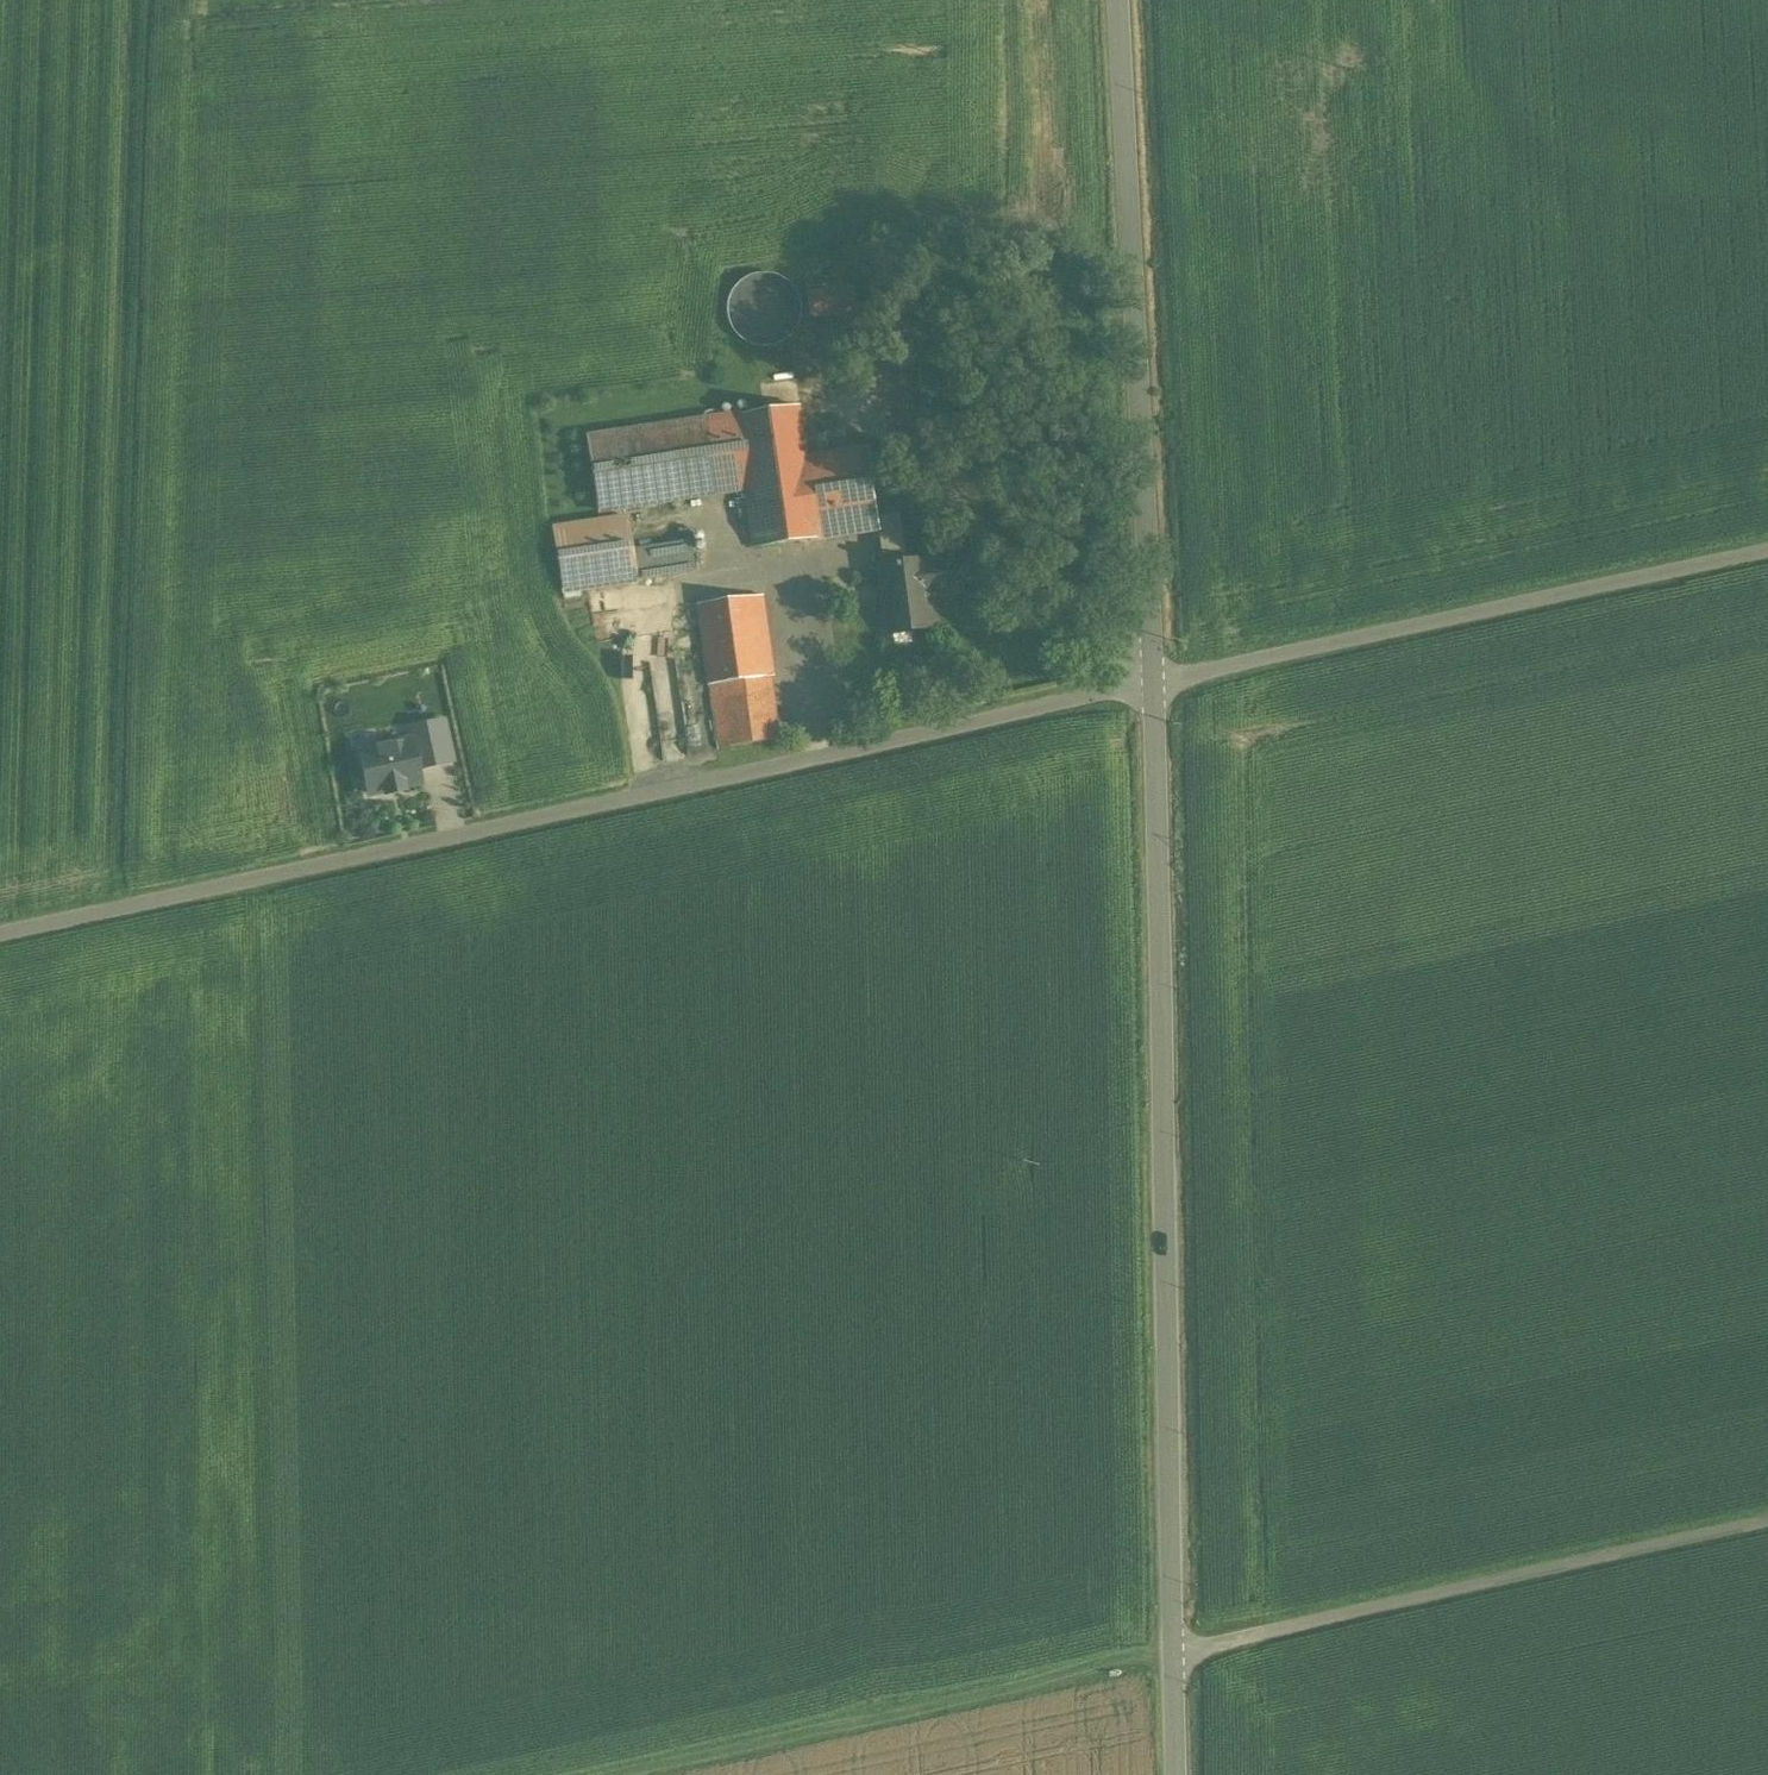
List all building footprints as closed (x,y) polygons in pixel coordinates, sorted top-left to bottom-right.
[(853,264),(810,271),(817,316),(860,309),(853,264)] [(772,280),(762,278),(751,280),(742,286),(737,290),(732,300),(730,310),(732,321),(737,331),(745,338),(756,342),(762,343),(773,341),(782,336),(790,328),(794,317),(795,312),(793,301),(790,294),(782,285),(772,280)] [(799,407),(587,438),(598,512),(746,490),(755,548),(878,530),(880,530),(878,517),(869,450),(807,459),(799,407)] [(878,517),(880,530),(878,530),(883,566),(882,567),(890,633),(936,627),(932,594),(962,590),(958,558),(928,562),(927,559),(907,562),(901,514),(878,517)] [(625,517),(552,528),(562,592),(698,571),(693,542),(630,552),(625,517)] [(762,595),(697,605),(718,748),(778,740),(769,677),(773,676),(762,595)] [(410,741),(358,752),(368,794),(384,790),(385,794),(403,790),(403,786),(419,782),(410,741)]
